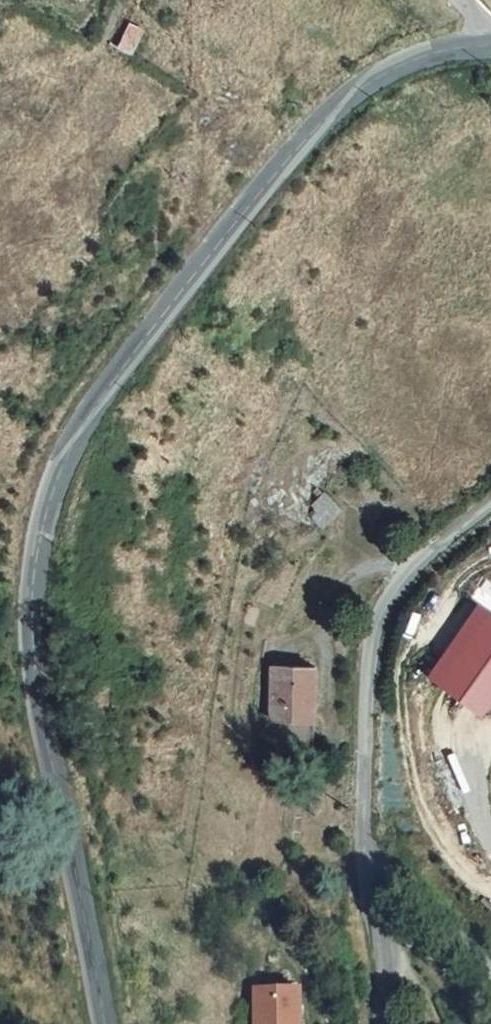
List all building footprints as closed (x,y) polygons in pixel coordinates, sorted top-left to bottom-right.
[(483,607),(433,676),(489,716),(490,714),(490,612),(483,607)] [(319,664),(274,664),(273,716),(319,716),(319,664)] [(296,986),(252,987),(253,1023),(297,1023),(296,986)]
